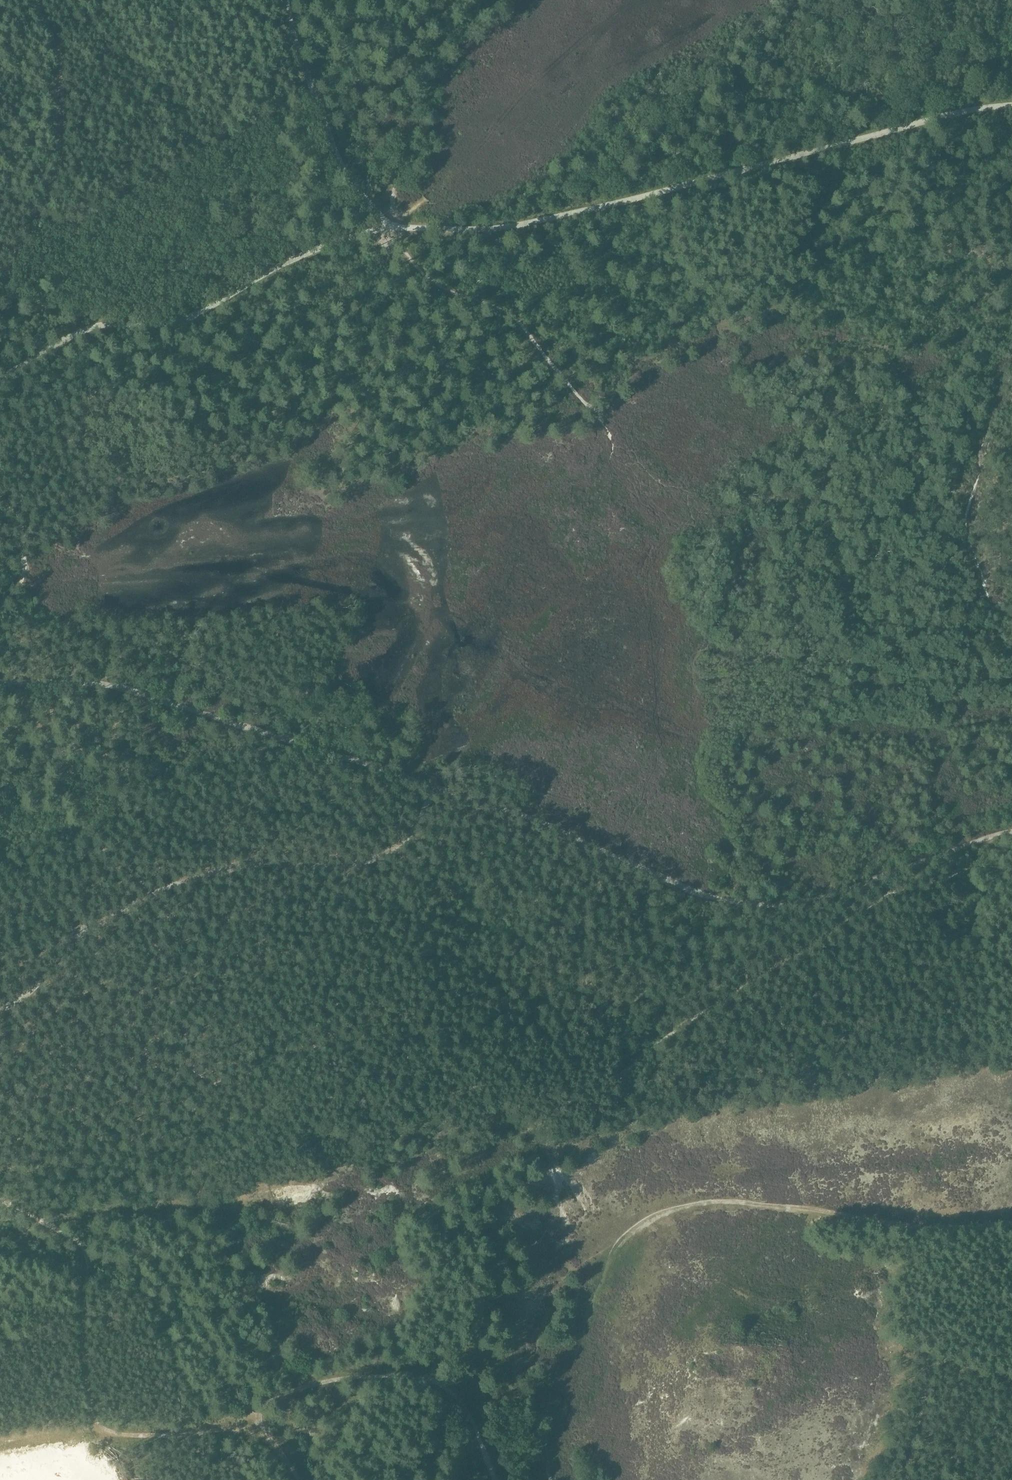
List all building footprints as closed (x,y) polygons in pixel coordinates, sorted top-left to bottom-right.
[(532,1433),(530,1434),(529,1436),(529,1438),(530,1439),(531,1440),(532,1441),(534,1442),(536,1441),(537,1440),(538,1439),(539,1438),(538,1436),(538,1434),(537,1433),(535,1432),(533,1432),(532,1433)]
